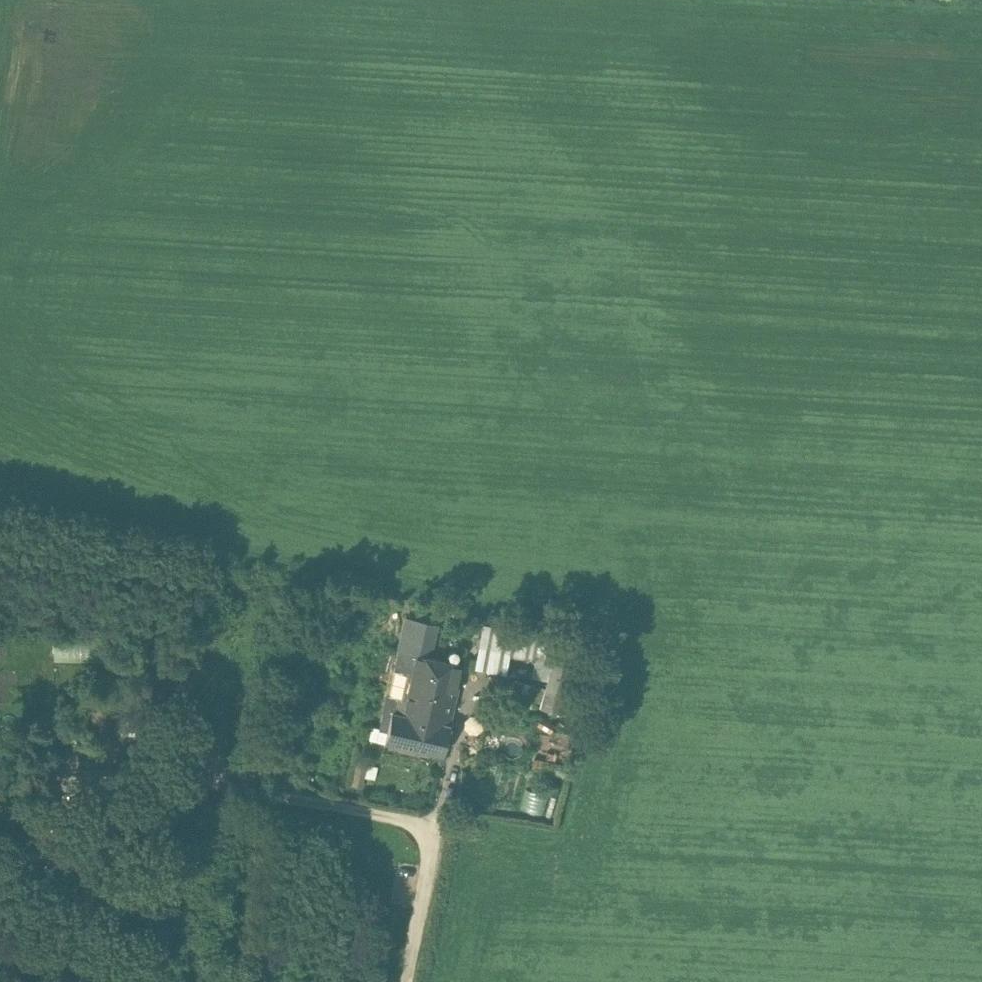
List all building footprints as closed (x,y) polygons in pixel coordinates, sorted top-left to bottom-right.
[(443,753),(447,734),(449,725),(446,724),(460,663),(429,656),(437,624),(406,617),(381,728),(387,729),(385,740),(443,753)] [(554,661),(558,640),(484,626),(475,667),(507,671),(509,655),(552,663),(540,707),(572,716),(585,669),(554,661)] [(48,711),(46,728),(58,730),(60,712),(48,711)] [(543,715),(537,725),(551,733),(557,723),(543,715)] [(534,757),(532,768),(533,768),(532,772),(542,775),(546,760),(556,762),(557,755),(538,750),(536,758),(534,757)]
